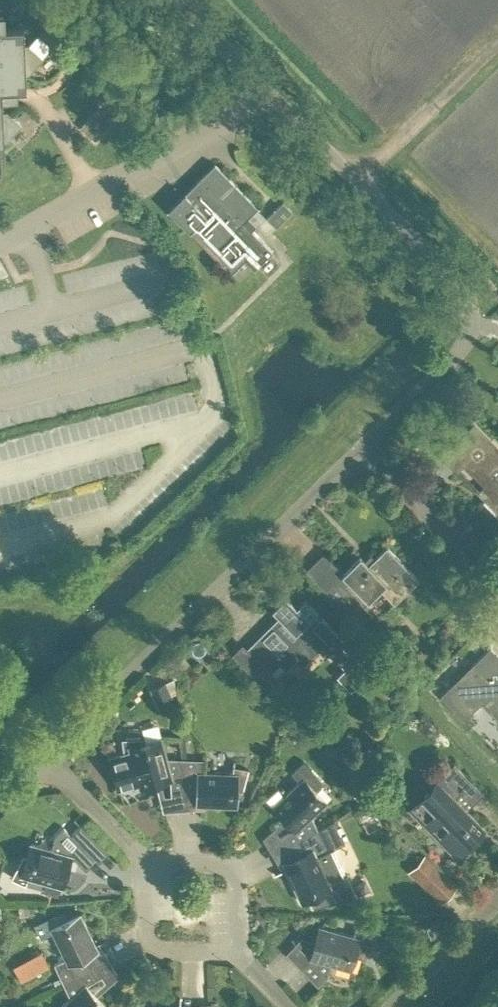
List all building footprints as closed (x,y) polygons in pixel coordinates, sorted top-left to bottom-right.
[(1,169),(0,149),(5,149),(4,137),(7,137),(19,123),(6,111),(3,111),(2,101),(9,100),(9,89),(26,88),(25,70),(28,69),(41,56),(27,44),(24,44),(24,26),(5,27),(4,12),(0,12),(0,170),(1,169)] [(168,207),(231,271),(245,257),(255,267),(273,249),(252,227),(257,222),(249,214),(258,205),(215,161),(209,166),(206,169),(168,207)] [(283,199),(267,215),(276,224),(292,208),(283,199)] [(474,420),(442,452),(458,469),(464,462),(492,490),(485,497),(497,510),(497,444),(474,420)] [(418,579),(386,546),(368,564),(359,555),(343,571),(341,574),(367,601),(380,588),(394,603),(418,579)] [(348,640),(322,614),(319,617),(315,613),(318,610),(306,598),(297,606),(286,596),(272,610),(281,618),(262,637),(276,650),(273,653),(287,667),(298,656),(303,661),(322,642),(330,650),(331,650),(335,646),(338,649),(342,645),(348,640)] [(490,644),(439,693),(463,718),(481,699),(497,716),(497,653),(490,644)] [(350,687),(358,680),(345,665),(337,673),(350,687)] [(160,710),(175,703),(165,681),(150,688),(160,710)] [(172,795),(184,795),(182,759),(168,758),(162,738),(145,743),(145,739),(122,740),(124,753),(110,757),(120,790),(121,789),(120,788),(139,783),(141,787),(170,779),(172,795)] [(243,791),(249,769),(235,767),(234,773),(205,772),(205,760),(182,759),(184,795),(202,795),(202,806),(239,807),(239,791),(243,791)] [(313,816),(328,801),(316,789),(324,781),(303,760),(292,770),(301,779),(274,806),(284,817),(285,818),(286,817),(285,816),(288,813),(299,824),(294,828),(280,837),(287,849),(288,848),(319,828),(313,816)] [(462,849),(485,827),(467,808),(483,792),(453,762),(408,806),(437,836),(443,830),(462,849)] [(355,785),(349,790),(360,801),(365,796),(355,785)] [(319,828),(288,848),(296,864),(286,869),(302,901),(316,895),(318,898),(353,890),(346,874),(343,876),(330,848),(328,849),(325,843),(343,831),(336,818),(319,828)] [(62,886),(72,855),(72,854),(79,860),(89,850),(86,847),(96,837),(82,822),(71,833),(64,826),(55,835),(51,848),(32,842),(27,858),(23,857),(12,876),(26,883),(28,877),(62,886)] [(408,869),(440,902),(458,884),(427,853),(408,869)] [(56,963),(65,983),(96,964),(87,949),(97,944),(82,911),(67,918),(65,915),(43,920),(48,933),(53,931),(66,957),(56,963)] [(430,937),(442,933),(438,921),(426,925),(430,937)] [(361,956),(372,936),(357,930),(355,935),(321,925),(312,957),(302,967),(319,985),(329,975),(332,964),(352,969),(356,955),(361,956)] [(88,985),(102,975),(96,964),(65,983),(71,997),(60,1006),(109,1006),(88,985)]
